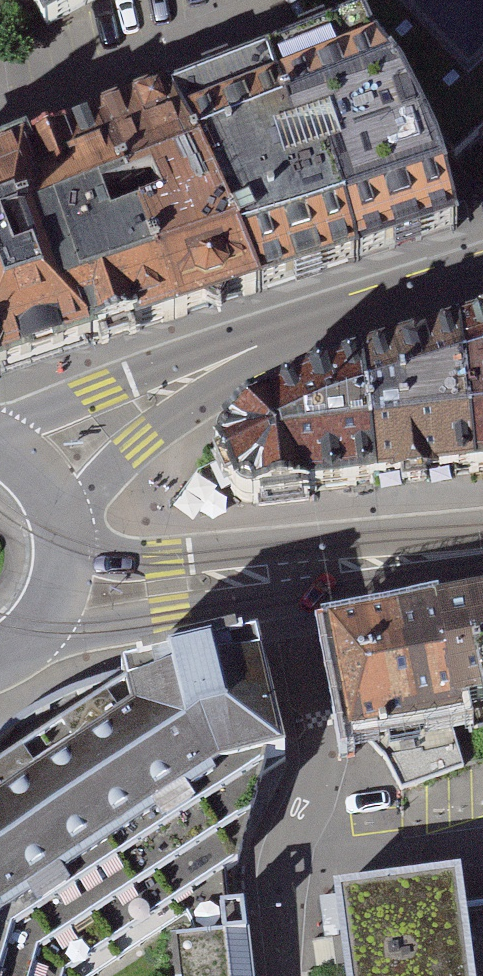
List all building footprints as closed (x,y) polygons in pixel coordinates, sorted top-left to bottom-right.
[(52,23),(94,0),(34,0),(52,23)] [(334,39),(347,53),(455,173),(482,148),(482,0),(300,0),(334,39)] [(0,167),(0,184),(66,354),(105,342),(258,293),(395,248),(458,227),(455,173),(347,53),(334,39),(0,167)] [(0,184),(0,376),(66,354),(0,184)] [(217,448),(244,507),(427,486),(482,478),(482,338),(383,365),(335,379),(310,387),(267,410),(217,448)] [(319,631),(329,692),(337,741),(482,717),(482,605),(319,631)] [(206,919),(235,919),(238,902),(260,813),(281,802),(242,662),(115,693),(120,715),(0,783),(0,975),(116,975),(206,919)] [(327,894),(339,975),(482,975),(482,916),(457,919),(450,875),(327,894)] [(169,953),(171,975),(249,975),(245,945),(238,946),(235,919),(214,921),(217,947),(169,953)]
